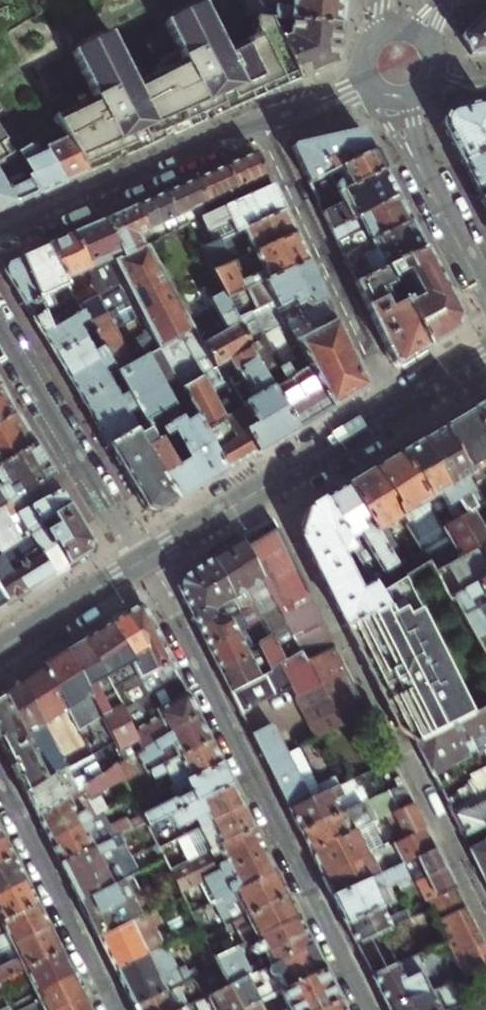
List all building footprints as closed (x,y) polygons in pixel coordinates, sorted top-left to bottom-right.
[(299,81),(274,19),(256,16),(252,34),(225,47),(201,0),(195,3),(194,0),(190,0),(189,0),(183,1),(178,2),(173,6),(170,9),(167,15),(168,17),(163,19),(182,57),(135,81),(108,31),(103,34),(102,32),(97,31),(93,31),(90,32),(84,34),(79,37),(75,42),(74,46),(74,48),(70,50),(92,95),(51,117),(59,130),(86,175),(102,168),(99,163),(114,156),(120,153),(123,159),(164,141),(162,135),(168,132),(197,119),(209,114),(212,120),(237,108),(299,81)] [(343,0),(292,0),(292,10),(279,8),(279,5),(253,3),(253,0),(243,0),(249,16),(256,16),(274,19),(340,26),(341,14),(343,0)] [(485,52),(485,13),(481,17),(461,38),(471,56),(485,52)] [(338,47),(340,26),(274,19),(299,81),(310,76),(337,64),(338,47)] [(483,105),(447,113),(444,116),(442,119),(442,123),(442,127),(450,141),(462,165),(485,152),(485,104),(483,105)] [(53,190),(86,175),(59,130),(15,156),(12,158),(36,197),(53,190)] [(304,172),(310,185),(373,154),(368,144),(361,131),(292,148),(304,172)] [(15,156),(0,134),(0,165),(12,158),(15,156)] [(462,165),(471,182),(481,202),(485,199),(485,152),(462,165)] [(243,160),(227,167),(237,190),(241,200),(272,187),(256,154),(243,160)] [(373,154),(310,185),(315,196),(319,204),(342,193),(382,172),(378,163),(373,154)] [(36,197),(12,158),(0,165),(0,213),(4,212),(36,197)] [(237,190),(227,167),(214,173),(197,180),(207,202),(237,190)] [(382,172),(342,193),(349,207),(341,206),(324,215),(326,220),(331,231),(396,198),(389,184),(382,172)] [(207,202),(197,180),(183,187),(167,193),(177,215),(207,202)] [(199,248),(283,211),(278,200),(272,187),(241,200),(186,224),(199,248)] [(177,215),(167,193),(152,200),(136,207),(145,229),(177,215)] [(396,198),(331,231),(337,242),(343,256),(409,223),(403,211),(396,198)] [(145,229),(136,207),(121,214),(104,222),(120,254),(122,258),(148,245),(152,243),(145,229)] [(211,272),(294,233),(289,223),(283,211),(199,248),(211,272)] [(120,254),(104,222),(100,223),(84,230),(73,235),(90,271),(97,285),(102,295),(121,286),(109,259),(120,254)] [(409,223),(343,256),(350,271),(356,283),(386,268),(423,249),(419,242),(409,223)] [(158,240),(152,243),(148,245),(192,327),(205,351),(215,369),(224,384),(231,381),(250,418),(243,430),(256,453),(263,449),(278,440),(296,429),(251,355),(258,351),(255,345),(250,348),(237,321),(225,299),(211,272),(199,248),(186,224),(156,236),(158,240)] [(294,233),(211,272),(225,299),(307,260),(300,246),(294,233)] [(90,271),(73,235),(59,241),(44,248),(64,287),(71,301),(78,315),(83,312),(99,297),(102,295),(97,285),(80,294),(73,280),(90,271)] [(159,347),(192,327),(148,245),(122,258),(115,261),(159,347)] [(64,287),(44,248),(32,253),(20,258),(46,313),(53,329),(78,315),(71,301),(53,310),(46,296),(64,287)] [(428,259),(423,249),(386,268),(428,349),(445,338),(454,332),(456,326),(458,316),(434,270),(428,259)] [(46,313),(20,258),(8,264),(5,272),(22,302),(33,320),(46,313)] [(307,260),(225,299),(237,321),(274,305),(332,408),(352,396),(366,387),(349,350),(334,318),(316,280),(307,260)] [(386,268),(356,283),(374,323),(394,365),(397,367),(400,367),(403,365),(416,357),(428,349),(386,268)] [(171,473),(183,497),(191,492),(217,477),(225,472),(160,350),(134,364),(99,297),(83,312),(95,335),(107,357),(121,383),(132,403),(145,426),(154,442),(175,430),(193,459),(171,473)] [(274,305),(237,321),(250,348),(255,345),(258,351),(251,355),(296,429),(318,416),(332,408),(274,305)] [(46,313),(33,320),(46,343),(55,358),(95,335),(83,312),(78,315),(53,329),(46,313)] [(159,347),(160,350),(225,472),(235,466),(242,461),(226,431),(230,428),(225,419),(213,398),(217,395),(214,390),(224,384),(215,369),(208,374),(198,355),(205,351),(192,327),(159,347)] [(107,357),(95,335),(55,358),(64,372),(68,379),(107,357)] [(121,383),(107,357),(68,379),(75,392),(83,405),(121,383)] [(231,381),(224,384),(238,411),(225,419),(230,428),(226,431),(242,461),(250,457),(256,453),(243,430),(250,418),(231,381)] [(132,403),(121,383),(83,405),(89,414),(95,424),(132,403)] [(15,414),(7,401),(0,389),(0,423),(15,414)] [(145,426),(132,403),(95,424),(103,438),(108,447),(145,426)] [(471,413),(485,437),(485,404),(471,413)] [(471,413),(461,419),(443,430),(470,476),(474,482),(475,484),(485,478),(485,437),(471,413)] [(0,423),(0,464),(33,444),(24,429),(15,414),(0,423)] [(154,442),(145,426),(108,447),(125,475),(146,510),(158,513),(172,504),(183,497),(171,473),(193,459),(175,430),(154,442)] [(460,483),(470,476),(443,430),(435,435),(421,443),(449,489),(464,515),(471,511),(475,509),(464,489),(460,483)] [(449,489),(421,443),(411,449),(399,457),(426,503),(432,514),(441,529),(454,521),(440,494),(449,489)] [(3,507),(53,477),(50,473),(42,459),(33,444),(0,464),(0,509),(3,507)] [(394,511),(400,519),(426,503),(399,457),(388,463),(372,473),(396,509),(394,511)] [(385,531),(401,521),(400,519),(394,511),(396,509),(372,473),(359,481),(347,488),(396,567),(404,580),(404,579),(412,575),(385,531)] [(460,483),(464,489),(474,482),(470,476),(460,483)] [(60,488),(53,477),(3,507),(21,537),(29,532),(56,575),(65,569),(69,566),(48,531),(47,532),(31,506),(60,488)] [(475,484),(485,503),(485,478),(475,484)] [(92,543),(60,488),(31,506),(47,532),(48,531),(69,566),(86,556),(90,554),(92,543)] [(382,576),(396,567),(347,488),(340,492),(332,497),(324,502),(349,541),(357,535),(382,576)] [(464,515),(449,489),(440,494),(454,521),(464,515)] [(349,541),(324,502),(307,512),(305,521),(301,540),(346,630),(390,608),(381,593),(376,585),(365,591),(348,558),(356,553),(349,541)] [(432,514),(426,503),(400,519),(401,521),(415,543),(420,540),(412,525),(432,514)] [(56,575),(29,532),(21,537),(3,507),(0,509),(0,591),(8,605),(47,580),(56,575)] [(441,529),(459,560),(485,544),(485,537),(471,511),(464,515),(454,521),(441,529)] [(441,529),(432,514),(412,525),(420,540),(441,529)] [(336,648),(273,521),(262,528),(241,541),(301,653),(306,664),(336,648)] [(301,653),(241,541),(234,546),(220,555),(212,560),(232,600),(236,608),(238,611),(240,616),(247,629),(264,662),(268,671),(301,653)] [(418,571),(429,564),(416,544),(406,550),(418,571)] [(459,560),(436,574),(445,589),(485,564),(485,544),(459,560)] [(232,600),(212,560),(207,562),(191,572),(212,612),(219,608),(232,600)] [(396,567),(382,576),(373,581),(376,585),(381,593),(404,580),(396,567)] [(212,612),(191,572),(187,575),(180,579),(177,588),(196,627),(215,618),(231,620),(240,616),(238,611),(234,613),(220,611),(219,608),(212,612)] [(465,617),(481,609),(475,600),(483,595),(485,601),(485,578),(453,597),(465,617)] [(397,730),(416,744),(473,715),(404,579),(404,580),(381,593),(390,608),(346,630),(377,690),(397,730)] [(8,605),(0,591),(0,610),(3,608),(8,605)] [(162,688),(179,678),(145,608),(138,607),(134,609),(126,614),(162,688)] [(481,609),(465,617),(479,641),(485,638),(485,607),(481,609)] [(147,697),(162,688),(126,614),(122,617),(110,624),(133,664),(129,666),(147,697)] [(215,618),(196,627),(202,638),(207,649),(237,634),(247,629),(240,616),(231,620),(215,618)] [(133,664),(110,624),(105,627),(86,640),(145,751),(169,736),(147,697),(129,666),(133,664)] [(237,634),(207,649),(213,662),(218,671),(248,656),(237,634)] [(145,751),(86,640),(82,642),(67,652),(126,763),(128,761),(136,756),(145,751)] [(269,674),(230,694),(234,703),(240,714),(290,688),(296,700),(348,673),(336,648),(306,664),(301,653),(268,671),(269,674)] [(126,763),(67,652),(62,655),(44,666),(102,777),(117,768),(126,763)] [(248,656),(218,671),(224,683),(230,694),(269,674),(268,671),(264,662),(254,667),(248,656)] [(78,792),(102,777),(44,666),(36,671),(20,681),(78,792)] [(357,690),(348,673),(296,700),(304,716),(357,690)] [(169,736),(199,717),(191,701),(179,678),(162,688),(147,697),(169,736)] [(47,783),(67,771),(20,681),(14,685),(0,694),(2,697),(47,783)] [(368,714),(357,690),(304,716),(315,740),(368,714)] [(2,697),(0,699),(0,743),(26,795),(47,783),(2,697)] [(473,715),(416,744),(426,765),(431,775),(485,747),(485,709),(473,715)] [(151,774),(211,742),(206,732),(199,717),(169,736),(145,751),(136,756),(147,776),(151,774)] [(322,794),(318,784),(298,746),(287,752),(275,728),(271,726),(251,736),(271,777),(287,810),(322,794)] [(189,782),(222,765),(218,757),(211,742),(151,774),(158,787),(186,774),(189,782)] [(431,775),(452,816),(485,799),(485,747),(431,775)] [(117,768),(124,782),(135,777),(128,761),(126,763),(117,768)] [(413,804),(393,763),(359,778),(365,791),(360,793),(362,798),(358,800),(361,805),(370,824),(382,819),(388,816),(413,804)] [(183,809),(233,786),(228,778),(222,765),(189,782),(173,789),(179,800),(143,818),(148,828),(184,810),(183,809)] [(102,777),(78,792),(38,817),(43,829),(50,842),(97,819),(84,796),(89,793),(92,799),(124,782),(117,768),(102,777)] [(47,783),(26,795),(31,804),(38,817),(78,792),(67,771),(47,783)] [(318,784),(322,794),(340,787),(335,777),(318,784)] [(211,825),(244,809),(239,799),(233,786),(183,809),(184,810),(148,828),(152,836),(167,828),(166,825),(187,816),(189,820),(201,814),(203,809),(211,825)] [(295,824),(299,834),(361,805),(358,800),(362,798),(360,793),(357,795),(353,794),(346,797),(341,786),(340,787),(322,794),(287,810),(295,824)] [(452,816),(462,838),(485,825),(485,799),(452,816)] [(426,829),(413,804),(388,816),(399,841),(426,829)] [(306,846),(309,852),(370,824),(361,805),(299,834),(306,846)] [(159,851),(170,872),(255,831),(249,820),(244,809),(211,825),(159,851)] [(97,819),(50,842),(56,853),(62,865),(109,843),(97,819)] [(315,866),(321,878),(369,855),(360,836),(366,836),(381,829),(379,824),(384,822),(382,819),(370,824),(309,852),(315,866)] [(426,829),(399,841),(369,855),(321,878),(326,887),(331,897),(407,863),(436,849),(431,841),(426,829)] [(170,872),(180,892),(207,879),(208,881),(266,854),(262,845),(255,831),(170,872)] [(116,840),(109,843),(62,865),(71,884),(81,903),(131,878),(115,847),(119,845),(116,840)] [(0,844),(0,867),(15,859),(11,849),(7,841),(0,844)] [(485,885),(485,842),(469,851),(478,870),(485,885)] [(441,859),(436,849),(407,863),(413,875),(416,881),(445,868),(441,859)] [(191,914),(208,906),(276,874),(271,864),(266,854),(208,881),(207,879),(180,892),(191,914)] [(15,859),(0,867),(0,897),(28,884),(21,870),(15,859)] [(400,880),(413,875),(407,863),(331,897),(339,912),(345,926),(393,904),(388,892),(400,887),(403,894),(398,897),(400,901),(405,899),(413,895),(409,885),(402,883),(400,880)] [(450,879),(445,868),(416,881),(426,902),(455,888),(450,879)] [(234,924),(287,897),(282,886),(276,874),(208,906),(218,927),(213,929),(215,934),(234,924)] [(99,941),(100,941),(153,914),(134,877),(131,878),(81,903),(77,905),(85,920),(88,919),(91,925),(99,941)] [(28,884),(0,897),(0,927),(39,907),(33,895),(28,884)] [(461,900),(455,888),(426,902),(436,921),(464,907),(461,900)] [(248,943),(298,918),(293,909),(287,897),(234,924),(244,945),(248,943)] [(393,904),(345,926),(350,936),(355,945),(414,918),(405,899),(400,901),(393,904)] [(0,927),(0,955),(13,949),(51,930),(45,919),(39,907),(0,927)] [(464,907),(436,921),(445,939),(474,926),(470,918),(464,907)] [(153,914),(100,941),(107,955),(116,973),(148,957),(137,936),(160,924),(154,914),(153,914)] [(275,965),(312,947),(305,934),(298,918),(248,943),(251,949),(256,951),(261,949),(270,968),(275,965)] [(474,926),(445,939),(454,959),(484,946),(478,935),(474,926)] [(13,949),(19,962),(0,971),(0,984),(25,972),(62,954),(56,942),(51,930),(13,949)] [(170,946),(148,957),(116,973),(125,991),(134,1009),(186,985),(191,983),(207,999),(229,988),(219,969),(202,977),(199,971),(192,975),(188,967),(181,971),(170,946)] [(454,959),(464,979),(485,971),(485,950),(484,946),(454,959)] [(280,994),(324,971),(319,961),(312,947),(275,965),(278,970),(259,980),(257,975),(229,988),(240,1009),(247,1009),(258,1004),(280,994)] [(215,960),(219,969),(229,988),(257,975),(264,971),(261,967),(258,969),(254,974),(252,971),(248,973),(236,949),(215,960)] [(62,954),(25,972),(37,995),(74,978),(69,967),(62,954)] [(399,964),(371,978),(381,997),(387,1008),(432,991),(423,972),(407,980),(399,964)] [(340,1003),(331,987),(324,971),(280,994),(287,1009),(325,1009),(340,1003)] [(37,995),(43,1008),(39,1009),(62,1009),(85,999),(80,989),(74,978),(37,995)] [(387,1008),(387,1009),(452,1009),(463,1006),(459,997),(471,992),(464,979),(432,991),(387,1008)] [(186,985),(134,1009),(135,1009),(183,1009),(189,1007),(181,994),(189,990),(186,985)] [(229,988),(207,999),(206,999),(211,1009),(240,1009),(229,988)] [(8,1009),(0,992),(0,1009),(6,1009),(8,1009)] [(85,999),(62,1009),(90,1009),(85,999)]
